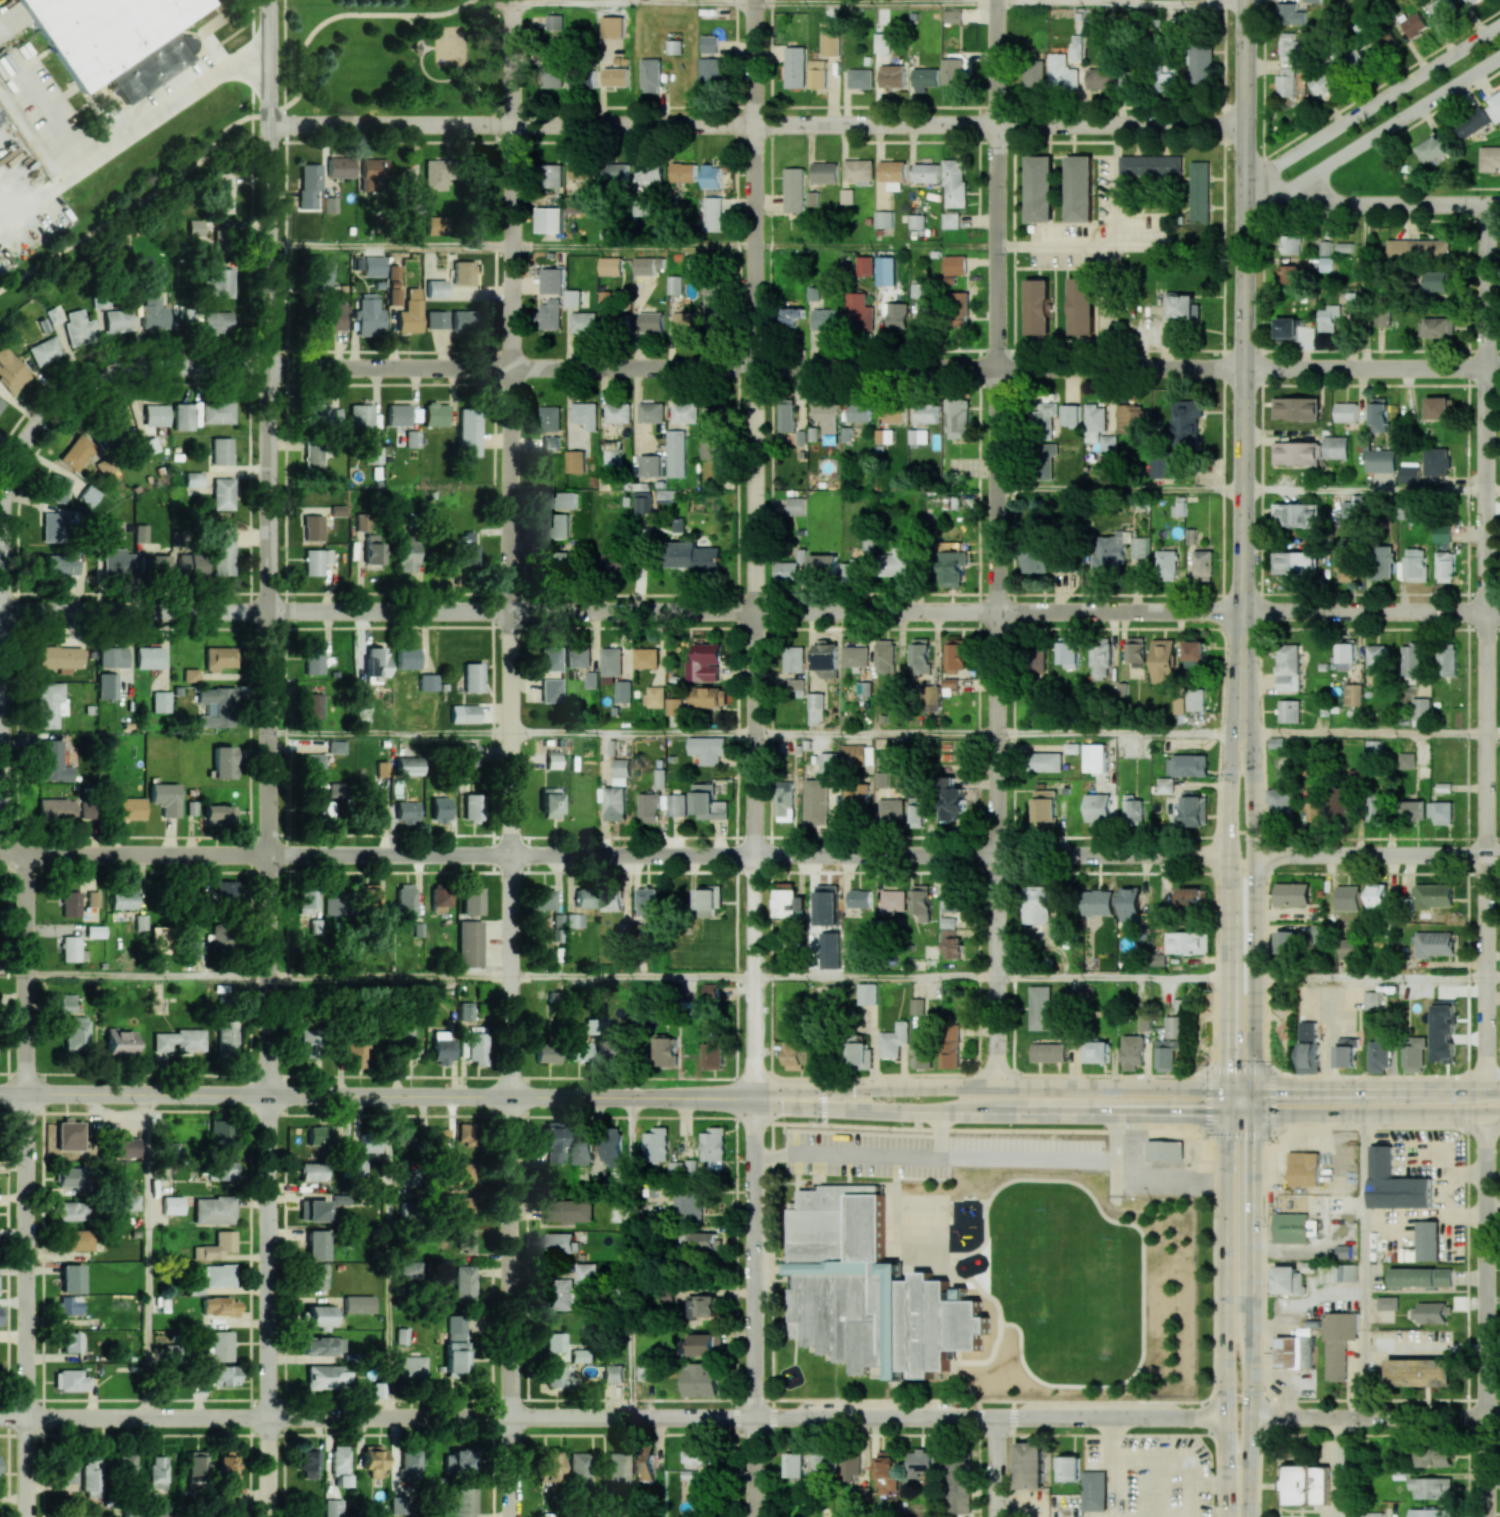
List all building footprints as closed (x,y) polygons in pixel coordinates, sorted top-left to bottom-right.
[(83,93),(17,0),(213,0),(214,1),(83,93)] [(1436,21),(1457,12),(1452,0),(1438,0),(1429,3),(1436,21)] [(1305,12),(1296,11),(1296,3),(1279,3),(1279,24),(1305,25),(1305,12)] [(945,23),(961,23),(962,11),(945,10),(945,23)] [(1428,30),(1421,13),(1402,21),(1409,37),(1428,30)] [(562,15),(546,15),(546,30),(562,30),(562,15)] [(603,16),(624,16),(624,37),(603,37),(603,16)] [(821,55),(821,20),(839,20),(839,55),(821,55)] [(875,34),(875,52),(891,52),(891,33),(875,34)] [(1298,33),(1281,33),(1280,60),(1298,60),(1298,33)] [(702,34),(718,34),(718,52),(702,52),(702,34)] [(1072,61),(1083,60),(1083,35),(1072,35),(1072,61)] [(668,40),(682,40),(683,53),(668,53),(668,40)] [(785,87),(786,46),(805,47),(805,87),(785,87)] [(1213,47),(1190,47),(1191,82),(1213,82),(1213,47)] [(1349,50),(1348,63),(1364,64),(1365,50),(1349,50)] [(1068,53),(1050,54),(1051,89),(1079,89),(1079,68),(1068,68),(1068,53)] [(700,87),(721,86),(721,58),(699,59),(700,87)] [(943,86),(964,85),(963,58),(942,59),(943,86)] [(661,59),(642,59),(643,93),(661,93),(661,59)] [(826,89),(827,61),(810,60),(809,89),(826,89)] [(1046,86),(1045,61),(1025,61),(1025,86),(1046,86)] [(563,64),(563,87),(543,87),(543,64),(563,64)] [(880,88),(905,89),(905,65),(880,65),(880,88)] [(1158,65),(1157,92),(1176,93),(1177,66),(1158,65)] [(1088,68),(1089,89),(1114,89),(1114,67),(1088,68)] [(1309,80),(1315,95),(1324,91),(1326,95),(1347,86),(1339,67),(1309,80)] [(605,68),(629,68),(629,86),(604,85),(605,68)] [(914,69),(914,92),(927,92),(927,87),(939,86),(939,68),(914,69)] [(1297,97),(1297,68),(1279,68),(1278,97),(1297,97)] [(595,88),(596,69),(587,69),(587,87),(595,88)] [(872,88),(872,69),(848,69),(849,88),(872,88)] [(1123,91),(1143,92),(1143,71),(1123,70),(1123,91)] [(1499,120),(1499,90),(1488,97),(1493,105),(1487,108),(1496,123),(1499,120)] [(1491,123),(1481,107),(1453,124),(1463,140),(1491,123)] [(1414,147),(1425,165),(1447,152),(1437,134),(1414,147)] [(1498,167),(1499,167),(1499,146),(1480,147),(1481,172),(1498,172),(1498,167)] [(1121,155),(1183,156),(1183,174),(1121,174),(1121,155)] [(327,177),(353,178),(353,157),(327,156),(327,177)] [(1028,222),(1054,222),(1053,156),(1028,156),(1028,222)] [(1093,221),(1093,156),(1068,156),(1067,221),(1093,221)] [(387,159),(361,158),(360,192),(386,192),(387,159)] [(447,189),(446,159),(424,159),(425,190),(447,189)] [(845,159),(873,159),(873,180),(845,180),(845,159)] [(945,207),(966,207),(965,159),(944,160),(945,207)] [(595,160),(596,177),(570,178),(569,160),(595,160)] [(638,160),(662,160),(663,180),(638,180),(638,160)] [(906,161),(906,181),(880,181),(880,161),(906,161)] [(838,162),(838,182),(812,182),(812,162),(838,162)] [(1210,162),(1210,223),(1192,223),(1192,162),(1210,162)] [(321,164),(299,163),(299,208),(315,209),(316,189),(320,189),(321,164)] [(629,163),(599,164),(599,183),(629,182),(629,163)] [(696,182),(696,163),(672,163),(671,182),(696,182)] [(914,163),(939,163),(939,181),(914,181),(914,163)] [(562,186),(541,186),(541,164),(562,164),(562,186)] [(721,165),(702,165),(702,188),(720,188),(721,165)] [(398,167),(398,193),(411,193),(411,167),(398,167)] [(804,168),(804,212),(785,212),(784,168),(804,168)] [(230,212),(231,173),(213,173),(212,212),(230,212)] [(853,204),(854,190),(841,189),(841,203),(853,204)] [(818,206),(818,192),(807,191),(807,206),(818,206)] [(336,213),(336,197),(323,196),(322,213),(336,213)] [(566,196),(584,196),(584,212),(567,212),(566,196)] [(722,231),(705,231),(705,197),(722,197),(722,231)] [(634,199),(648,199),(648,215),(634,215),(634,199)] [(562,208),(562,233),(536,232),(536,208),(562,208)] [(876,211),(893,211),(893,228),(876,228),(876,211)] [(943,213),(960,213),(960,228),(943,228),(943,213)] [(910,214),(925,215),(925,228),(910,228),(910,214)] [(447,217),(426,216),(426,234),(447,234),(447,217)] [(187,235),(203,236),(204,220),(188,219),(187,235)] [(213,227),(214,255),(228,255),(227,226),(213,227)] [(601,229),(610,229),(610,239),(601,239),(601,229)] [(1301,254),(1302,235),(1282,235),(1282,254),(1301,254)] [(1450,240),(1450,261),(1387,261),(1388,239),(1450,240)] [(1320,241),(1331,241),(1331,255),(1320,255),(1320,241)] [(1337,243),(1353,243),(1353,252),(1337,252),(1337,243)] [(873,256),(857,257),(857,276),(873,276),(873,256)] [(945,256),(967,256),(967,275),(945,276),(945,256)] [(621,257),(600,258),(600,276),(621,275),(621,257)] [(633,275),(654,275),(654,258),(634,257),(633,275)] [(1320,257),(1334,257),(1334,272),(1320,272),(1320,257)] [(453,284),(474,284),(474,273),(480,273),(481,262),(453,262),(453,284)] [(1302,265),(1280,265),(1280,283),(1302,284),(1302,265)] [(233,297),(234,269),(204,268),(203,297),(233,297)] [(563,268),(541,269),(542,293),(563,293),(563,268)] [(1449,292),(1449,271),(1427,271),(1427,292),(1449,292)] [(682,294),(682,276),(668,276),(668,294),(682,294)] [(945,276),(956,276),(956,284),(945,284),(945,276)] [(1070,279),(1094,279),(1094,336),(1070,336),(1070,279)] [(446,297),(446,280),(426,280),(426,298),(446,297)] [(1049,335),(1027,335),(1026,281),(1049,281),(1049,335)] [(703,326),(722,327),(724,284),(704,284),(703,326)] [(419,288),(406,287),(406,299),(419,299),(419,288)] [(389,304),(399,304),(399,288),(389,288),(389,304)] [(565,307),(579,307),(580,290),(565,290),(565,307)] [(950,292),(950,326),(968,326),(969,293),(950,292)] [(383,334),(383,309),(376,309),(376,294),(359,293),(359,310),(353,310),(352,318),(356,318),(356,333),(383,334)] [(873,306),(866,306),(867,293),(848,293),(846,328),(872,329),(873,306)] [(1347,307),(1356,307),(1357,293),(1347,293),(1347,307)] [(1170,319),(1200,319),(1200,304),(1195,304),(1195,295),(1170,294),(1170,319)] [(560,298),(548,298),(548,304),(539,304),(539,328),(560,329),(560,298)] [(420,332),(420,301),(404,300),(404,311),(397,311),(396,331),(420,332)] [(916,324),(932,324),(933,301),(917,300),(916,324)] [(314,332),(346,331),(345,303),(331,304),(332,311),(313,311),(314,332)] [(907,328),(908,303),(883,303),(882,314),(888,314),(888,328),(907,328)] [(140,327),(167,328),(168,305),(141,305),(140,327)] [(1319,332),(1335,331),(1335,317),(1340,317),(1340,305),(1328,305),(1328,310),(1319,310),(1319,332)] [(51,324),(60,320),(54,307),(45,311),(51,324)] [(92,319),(84,321),(82,308),(65,312),(67,321),(63,322),(68,346),(97,340),(92,319)] [(600,328),(629,328),(629,309),(600,308),(600,328)] [(804,319),(804,309),(783,308),(782,327),(797,327),(797,318),(804,319)] [(838,309),(813,309),(813,330),(839,330),(838,309)] [(1375,326),(1391,326),(1390,309),(1375,310),(1375,326)] [(131,330),(130,310),(103,310),(104,331),(131,330)] [(426,328),(446,328),(445,310),(425,311),(426,328)] [(450,330),(475,331),(475,311),(451,310),(450,330)] [(203,311),(203,332),(232,332),(232,311),(203,311)] [(571,312),(571,334),(596,333),(596,312),(571,312)] [(663,312),(640,313),(640,332),(663,332),(663,312)] [(697,313),(672,312),(672,333),(696,333),(697,313)] [(1420,337),(1454,339),(1454,319),(1421,317),(1420,337)] [(1277,319),(1298,319),(1298,338),(1277,338),(1277,319)] [(35,366),(62,356),(55,336),(27,346),(35,366)] [(10,393),(30,377),(3,344),(0,347),(0,381),(10,393)] [(1319,418),(1319,397),(1274,399),(1275,420),(1319,418)] [(1427,397),(1427,418),(1453,419),(1454,398),(1427,397)] [(1063,425),(1078,425),(1079,398),(1063,398),(1063,425)] [(1388,398),(1371,398),(1372,433),(1388,432),(1388,398)] [(947,399),(948,439),(970,438),(969,399),(947,399)] [(234,423),(233,400),(201,401),(202,424),(234,423)] [(849,422),(869,422),(869,400),(848,401),(849,422)] [(1198,417),(1203,417),(1203,401),(1175,401),(1175,448),(1198,448),(1198,417)] [(1337,401),(1359,401),(1358,420),(1337,420),(1337,401)] [(423,425),(446,426),(447,403),(424,402),(423,425)] [(605,422),(630,423),(631,403),(606,402),(605,422)] [(639,423),(664,422),(664,402),(639,403),(639,423)] [(672,422),(698,423),(698,403),(673,402),(672,422)] [(794,402),(779,402),(779,431),(794,432),(794,402)] [(823,434),(837,433),(837,402),(817,402),(817,421),(823,421),(823,434)] [(905,423),(905,402),(883,402),(883,423),(905,423)] [(192,430),(192,404),(173,403),(173,429),(192,430)] [(328,403),(302,404),(303,428),(340,427),(340,408),(328,408),(328,403)] [(596,403),(571,403),(571,423),(586,422),(586,431),(597,431),(596,403)] [(1053,433),(1052,415),(1058,415),(1057,403),(1034,403),(1035,433),(1053,433)] [(144,425),(167,426),(168,405),(144,404),(144,425)] [(386,425),(409,425),(409,404),(386,404),(386,425)] [(917,423),(938,423),(938,404),(917,405),(917,423)] [(373,432),(373,405),(349,405),(349,432),(373,432)] [(1106,405),(1086,405),(1085,442),(1100,442),(1100,431),(1106,431),(1106,405)] [(560,431),(560,407),(540,406),(540,431),(560,431)] [(1149,425),(1149,406),(1119,406),(1119,433),(1138,433),(1139,425),(1149,425)] [(720,459),(719,407),(702,407),(703,459),(720,459)] [(478,456),(479,409),(459,409),(458,456),(478,456)] [(127,430),(119,412),(101,421),(110,438),(127,430)] [(893,430),(875,429),(875,443),(893,443),(893,430)] [(928,429),(910,430),(910,447),(918,447),(918,444),(928,443),(928,429)] [(419,447),(419,430),(405,430),(405,447),(419,447)] [(685,430),(667,430),(668,478),(685,477),(685,430)] [(75,471),(95,446),(79,433),(59,458),(75,471)] [(1117,435),(1101,435),(1100,455),(1116,455),(1117,435)] [(1349,435),(1349,456),(1325,456),(1325,435),(1349,435)] [(158,450),(155,436),(141,440),(145,454),(158,450)] [(543,437),(543,450),(559,449),(558,436),(543,437)] [(212,437),(211,464),(231,465),(231,437),(212,437)] [(322,471),(321,442),(304,443),(304,472),(322,471)] [(1274,465),(1321,466),(1321,443),(1274,442),(1274,465)] [(1057,444),(1043,444),(1043,456),(1057,456),(1057,444)] [(1427,474),(1427,446),(1450,446),(1450,455),(1453,455),(1453,467),(1450,467),(1450,474),(1427,474)] [(382,447),(365,447),(364,464),(382,464),(382,447)] [(1367,449),(1397,449),(1397,472),(1367,472),(1367,449)] [(584,450),(566,451),(567,473),(585,472),(584,450)] [(620,450),(604,450),(604,464),(620,464),(620,450)] [(1152,477),(1152,450),(1176,450),(1176,477),(1152,477)] [(661,476),(661,455),(639,455),(640,476),(661,476)] [(1053,464),(1041,464),(1041,480),(1053,480),(1053,464)] [(1402,465),(1421,465),(1421,481),(1402,481),(1402,465)] [(184,472),(184,487),(202,486),(202,472),(184,472)] [(65,504),(71,479),(49,473),(43,499),(65,504)] [(213,510),(233,509),(233,478),(212,479),(213,510)] [(78,498),(91,507),(101,493),(88,483),(78,498)] [(636,514),(651,514),(651,491),(637,491),(636,514)] [(576,508),(576,492),(549,492),(549,509),(576,508)] [(1352,502),(1342,501),(1342,519),(1362,520),(1363,495),(1352,495),(1352,502)] [(1399,517),(1400,495),(1414,495),(1413,517),(1399,517)] [(804,497),(788,497),(788,516),(804,516),(804,497)] [(1318,504),(1275,503),(1275,526),(1318,527),(1318,504)] [(345,506),(331,506),(331,516),(345,516),(345,506)] [(42,541),(64,541),(64,513),(43,513),(42,541)] [(322,540),(322,515),(304,514),(303,540),(322,540)] [(567,514),(546,515),(547,538),(568,537),(567,514)] [(122,520),(98,521),(98,540),(123,539),(122,520)] [(1435,523),(1453,523),(1453,541),(1435,541),(1435,523)] [(147,524),(135,524),(134,541),(147,541),(147,524)] [(213,574),(234,574),(233,527),(212,527),(213,574)] [(1094,570),(1120,570),(1120,558),(1125,558),(1125,530),(1116,530),(1117,536),(1093,537),(1094,570)] [(456,565),(475,565),(474,533),(455,533),(456,565)] [(383,563),(383,542),(377,542),(377,534),(365,534),(365,563),(383,563)] [(1147,537),(1131,537),(1132,558),(1148,558),(1147,537)] [(416,539),(397,539),(397,571),(417,571),(416,539)] [(697,542),(667,542),(667,567),(697,567),(697,570),(720,571),(720,548),(696,547),(697,542)] [(1370,579),(1394,579),(1393,546),(1370,546),(1370,579)] [(885,576),(918,575),(917,547),(895,547),(895,554),(884,554),(885,576)] [(1426,582),(1427,549),(1405,548),(1405,581),(1426,582)] [(124,549),(107,549),(107,554),(96,553),(96,573),(132,574),(132,554),(124,553),(124,549)] [(304,550),(304,575),(322,575),(322,564),(331,564),(330,549),(304,550)] [(1213,551),(1194,550),(1193,580),(1212,581),(1213,551)] [(549,551),(548,570),(570,571),(571,552),(549,551)] [(962,587),(961,565),(967,565),(967,551),(939,552),(940,587),(962,587)] [(1177,551),(1157,551),(1158,580),(1177,580),(1177,551)] [(1455,582),(1455,551),(1437,552),(1437,582),(1455,582)] [(41,552),(41,575),(78,574),(78,552),(41,552)] [(1273,573),(1318,575),(1318,552),(1273,552),(1273,573)] [(177,575),(205,576),(205,554),(178,553),(177,575)] [(626,553),(603,553),(603,573),(626,573),(626,553)] [(1025,573),(1050,572),(1049,553),(1024,554),(1025,573)] [(168,554),(140,555),(140,577),(169,576),(168,554)] [(838,555),(810,554),(810,574),(837,575),(838,555)] [(1339,582),(1358,582),(1359,556),(1340,556),(1339,582)] [(842,563),(842,581),(862,580),(862,558),(850,558),(850,563),(842,563)] [(777,581),(798,582),(798,562),(778,562),(777,581)] [(1059,667),(1078,667),(1078,638),(1060,637),(1059,667)] [(1127,638),(1127,668),(1146,667),(1145,637),(1127,638)] [(1111,639),(1092,638),(1091,678),(1110,679),(1111,639)] [(930,674),(931,639),(913,639),(912,673),(930,674)] [(947,639),(947,672),(966,671),(965,639),(947,639)] [(1175,639),(1153,640),(1153,683),(1175,683),(1175,639)] [(876,640),(875,673),(894,673),(895,640),(876,640)] [(838,678),(837,644),(829,644),(829,641),(814,641),(815,678),(838,678)] [(1186,642),(1187,675),(1206,675),(1205,641),(1186,642)] [(687,680),(718,681),(718,664),(721,664),(721,644),(694,643),(693,662),(687,661),(687,680)] [(1355,643),(1338,643),(1338,671),(1350,670),(1350,663),(1356,663),(1355,643)] [(1277,645),(1278,691),(1300,690),(1299,644),(1277,645)] [(1402,644),(1403,677),(1421,677),(1421,644),(1402,644)] [(1455,677),(1456,645),(1438,644),(1437,676),(1455,677)] [(1367,675),(1375,675),(1375,668),(1386,668),(1387,645),(1368,645),(1367,675)] [(58,668),(58,673),(70,673),(70,668),(82,668),(83,647),(38,646),(37,667),(58,668)] [(804,646),(788,647),(788,672),(804,672),(804,646)] [(868,666),(868,646),(842,647),(842,667),(868,666)] [(97,667),(126,667),(127,647),(98,647),(97,667)] [(135,668),(162,669),(163,647),(136,647),(135,668)] [(236,667),(236,647),(205,647),(204,671),(217,671),(217,667),(236,667)] [(385,676),(386,647),(366,647),(365,676),(385,676)] [(418,668),(419,647),(396,647),(395,668),(418,668)] [(541,671),(560,671),(561,647),(541,647),(541,671)] [(602,684),(614,683),(614,675),(622,675),(621,647),(601,648),(602,684)] [(322,673),(322,648),(303,649),(304,674),(322,673)] [(589,667),(589,648),(566,648),(566,667),(589,667)] [(634,668),(658,668),(658,648),(634,649),(634,668)] [(1046,673),(1045,650),(1030,650),(1030,673),(1046,673)] [(464,692),(482,692),(482,662),(463,663),(464,692)] [(198,668),(183,669),(183,681),(198,681),(198,668)] [(117,673),(98,672),(98,699),(117,699),(117,673)] [(597,688),(597,672),(585,672),(586,688),(597,688)] [(437,690),(436,674),(419,674),(419,690),(437,690)] [(958,678),(943,678),(943,695),(958,695),(958,678)] [(561,703),(561,679),(542,679),(542,702),(561,703)] [(631,681),(616,681),(616,703),(631,703),(631,681)] [(37,728),(57,728),(57,715),(62,715),(62,702),(63,702),(63,682),(36,683),(37,728)] [(1362,684),(1345,684),(1345,706),(1362,706),(1362,684)] [(664,687),(645,686),(645,707),(664,707),(664,687)] [(939,686),(921,686),(922,710),(939,710),(939,686)] [(197,726),(231,727),(232,688),(197,687),(197,703),(205,703),(205,715),(197,715),(197,726)] [(695,706),(726,707),(727,688),(695,687),(695,706)] [(1187,689),(1187,711),(1205,711),(1204,689),(1187,689)] [(169,712),(170,691),(151,691),(151,712),(169,712)] [(322,719),(322,693),(305,693),(304,718),(322,719)] [(809,724),(823,725),(824,693),(809,693),(809,724)] [(682,698),(667,698),(667,716),(682,716),(682,698)] [(1413,698),(1412,720),(1430,720),(1431,699),(1413,698)] [(1300,700),(1279,701),(1279,723),(1300,722),(1300,700)] [(451,723),(487,722),(486,704),(450,705),(451,723)] [(688,737),(688,754),(700,755),(699,765),(718,765),(719,754),(725,754),(725,738),(688,737)] [(1284,738),(1269,738),(1269,748),(1284,748),(1284,738)] [(72,781),(72,766),(62,765),(62,740),(40,739),(39,780),(72,781)] [(1381,741),(1366,740),(1366,756),(1380,756),(1381,741)] [(344,741),(328,741),(328,753),(344,753),(344,741)] [(1105,744),(1084,744),(1085,768),(1106,768),(1105,744)] [(843,765),(873,765),(873,745),(843,745),(843,765)] [(213,746),(213,778),(233,778),(233,746),(213,746)] [(560,752),(546,752),(547,769),(560,768),(560,752)] [(838,775),(839,753),(821,753),(820,774),(838,775)] [(1062,772),(1062,753),(1030,753),(1030,771),(1062,772)] [(1415,753),(1399,753),(1399,769),(1415,769),(1415,753)] [(323,754),(304,754),(304,779),(323,779),(323,754)] [(1208,755),(1168,756),(1168,776),(1208,775),(1208,755)] [(420,758),(396,757),(395,774),(420,775),(420,758)] [(613,758),(614,785),(629,785),(629,758),(613,758)] [(388,761),(376,761),(376,776),(388,776),(388,761)] [(876,788),(888,788),(888,773),(876,772),(876,788)] [(943,822),(959,822),(959,812),(965,812),(965,788),(956,788),(955,776),(942,776),(943,822)] [(1158,793),(1173,794),(1174,778),(1158,777),(1158,793)] [(805,825),(828,825),(828,780),(806,780),(805,825)] [(795,782),(777,782),(777,821),(794,822),(795,782)] [(150,783),(149,804),(161,805),(160,817),(178,817),(179,784),(150,783)] [(332,818),(333,797),(340,797),(340,783),(327,783),(327,791),(308,791),(308,817),(332,818)] [(856,790),(846,791),(847,810),(870,810),(869,783),(856,783),(856,790)] [(694,784),(694,819),(728,819),(728,801),(714,801),(714,784),(694,784)] [(541,817),(559,817),(559,793),(551,793),(551,787),(541,787),(541,817)] [(626,787),(606,787),(606,821),(626,821),(626,787)] [(1353,821),(1354,788),(1333,787),(1332,821),(1353,821)] [(1269,813),(1294,813),(1294,789),(1269,788),(1269,813)] [(1057,790),(1035,790),(1034,826),(1056,827),(1057,790)] [(1207,796),(1194,797),(1194,791),(1182,791),(1183,826),(1207,826),(1207,796)] [(640,793),(640,821),(659,821),(658,802),(662,801),(661,793),(640,793)] [(463,822),(481,822),(482,794),(463,794),(463,822)] [(685,794),(667,794),(668,816),(685,815),(685,794)] [(910,827),(924,827),(924,794),(910,795),(910,827)] [(1110,794),(1086,794),(1086,824),(1111,824),(1110,794)] [(1125,794),(1125,821),(1143,822),(1144,800),(1134,800),(1134,795),(1125,794)] [(1369,825),(1386,825),(1385,794),(1368,795),(1369,825)] [(382,819),(381,795),(371,795),(371,819),(382,819)] [(118,819),(145,819),(144,797),(117,798),(118,819)] [(448,797),(430,797),(430,822),(448,822),(448,797)] [(75,799),(38,798),(38,820),(75,820),(75,799)] [(880,799),(880,821),(904,820),(904,799),(880,799)] [(81,819),(96,819),(95,801),(80,801),(81,819)] [(395,822),(417,822),(417,802),(396,801),(395,822)] [(1426,819),(1425,801),(1404,801),(1404,820),(1426,819)] [(1435,825),(1453,824),(1453,802),(1429,802),(1429,817),(1435,817),(1435,825)] [(1308,820),(1326,821),(1327,803),(1308,803),(1308,820)] [(214,825),(215,821),(236,821),(236,806),(204,805),(203,825),(214,825)] [(213,894),(232,895),(233,881),(213,880),(213,894)] [(805,910),(806,896),(796,896),(796,883),(777,883),(776,917),(797,917),(797,910),(805,910)] [(1309,906),(1310,884),(1276,883),(1276,905),(1309,906)] [(379,884),(363,884),(364,909),(380,909),(379,884)] [(414,915),(414,884),(397,884),(397,915),(414,915)] [(959,912),(960,884),(948,884),(947,897),(943,897),(943,912),(959,912)] [(1368,884),(1369,908),(1388,908),(1387,884),(1368,884)] [(1453,908),(1453,885),(1412,884),(1411,897),(1416,897),(1416,908),(1453,908)] [(462,914),(481,914),(481,885),(461,885),(462,914)] [(721,885),(696,886),(697,917),(717,917),(717,908),(722,908),(721,885)] [(930,885),(911,885),(912,914),(919,914),(919,922),(930,922),(930,885)] [(838,886),(817,886),(817,926),(838,926),(838,886)] [(1050,924),(1051,900),(1056,900),(1056,886),(1025,886),(1024,924),(1050,924)] [(1360,886),(1337,886),(1337,911),(1360,910),(1360,886)] [(448,911),(447,887),(430,888),(430,911),(448,911)] [(1141,887),(1122,887),(1122,921),(1141,922),(1141,887)] [(577,888),(596,889),(595,907),(576,906),(577,888)] [(638,919),(659,918),(658,888),(637,889),(638,919)] [(1180,907),(1207,906),(1207,888),(1180,888),(1180,907)] [(316,889),(298,890),(298,913),(317,912),(316,889)] [(533,889),(555,890),(555,909),(533,909),(533,889)] [(848,907),(871,908),(871,890),(849,890),(848,907)] [(906,891),(883,890),(882,911),(906,911),(906,891)] [(1114,891),(1083,890),(1083,915),(1113,915),(1114,891)] [(80,891),(61,891),(61,916),(80,916),(80,891)] [(135,909),(136,891),(110,891),(110,909),(135,909)] [(622,911),(622,891),(603,891),(603,911),(622,911)] [(99,893),(87,893),(87,906),(98,906),(99,893)] [(324,914),(345,915),(345,895),(324,895),(324,914)] [(566,913),(584,913),(583,927),(566,927),(566,913)] [(963,959),(964,937),(955,937),(956,918),(944,918),(943,958),(963,959)] [(483,967),(459,967),(459,921),(483,921),(483,967)] [(1051,940),(1063,940),(1064,923),(1052,923),(1051,940)] [(231,946),(230,924),(210,925),(211,947),(231,946)] [(86,937),(104,937),(104,926),(86,925),(86,937)] [(149,953),(162,953),(163,927),(149,926),(149,953)] [(1167,954),(1210,953),(1209,931),(1166,933),(1167,954)] [(1278,931),(1277,953),(1297,954),(1297,931),(1278,931)] [(821,969),(840,968),(839,932),(821,932),(821,969)] [(1454,956),(1454,933),(1412,933),(1412,944),(1416,944),(1416,956),(1454,956)] [(79,936),(62,936),(62,961),(79,961),(79,936)] [(201,957),(202,941),(186,940),(185,956),(201,957)] [(1339,941),(1339,959),(1358,958),(1358,941),(1339,941)] [(1166,954),(1153,954),(1153,965),(1166,965),(1166,954)] [(876,1005),(876,984),(858,983),(858,1004),(876,1005)] [(704,998),(718,997),(718,984),(703,985),(704,998)] [(1030,1030),(1052,1030),(1052,985),(1030,986),(1030,1030)] [(1364,1009),(1379,1009),(1379,991),(1364,992),(1364,1009)] [(60,1012),(76,1011),(76,993),(60,994),(60,1012)] [(925,998),(911,998),(911,1014),(924,1014),(925,998)] [(459,1021),(474,1020),(474,1002),(459,1002),(459,1021)] [(1166,1037),(1183,1037),(1183,1016),(1165,1016),(1166,1037)] [(64,1050),(87,1050),(87,1017),(63,1017),(64,1050)] [(582,1034),(596,1034),(597,1019),(582,1019),(582,1034)] [(236,1021),(216,1020),(216,1054),(236,1055),(236,1021)] [(880,1032),(880,1058),(900,1058),(900,1044),(908,1044),(909,1020),(897,1020),(897,1032),(880,1032)] [(1299,1073),(1320,1074),(1321,1044),(1316,1044),(1317,1022),(1300,1022),(1299,1073)] [(960,1068),(959,1024),(943,1024),(943,1068),(960,1068)] [(403,1059),(413,1059),(414,1025),(403,1025),(403,1059)] [(484,1065),(485,1026),(462,1026),(461,1058),(473,1058),(472,1065),(484,1065)] [(316,1058),(316,1029),(299,1029),(299,1058),(316,1058)] [(107,1056),(134,1055),(134,1030),(106,1031),(107,1056)] [(153,1031),(153,1052),(172,1051),(203,1051),(203,1030),(153,1031)] [(451,1040),(446,1039),(446,1032),(432,1031),(431,1064),(450,1064),(451,1040)] [(1123,1071),(1137,1070),(1137,1065),(1144,1064),(1144,1035),(1123,1036),(1123,1071)] [(348,1036),(347,1067),(365,1067),(366,1036),(348,1036)] [(676,1066),(677,1038),(655,1037),(654,1065),(676,1066)] [(626,1059),(626,1039),(602,1038),(602,1058),(626,1059)] [(1355,1067),(1356,1038),(1337,1038),(1336,1067),(1355,1067)] [(1388,1038),(1369,1038),(1370,1074),(1389,1073),(1388,1038)] [(1180,1040),(1156,1040),(1157,1072),(1175,1071),(1175,1049),(1180,1049),(1180,1040)] [(535,1063),(560,1063),(560,1042),(536,1041),(535,1063)] [(787,1041),(786,1070),(803,1070),(804,1041),(787,1041)] [(1109,1063),(1109,1042),(1086,1041),(1086,1062),(1109,1063)] [(591,1043),(568,1042),(568,1060),(590,1060),(591,1043)] [(704,1043),(704,1067),(723,1066),(723,1043),(704,1043)] [(871,1043),(849,1043),(849,1068),(871,1068),(871,1043)] [(1031,1061),(1067,1062),(1067,1044),(1032,1043),(1031,1061)] [(1404,1072),(1423,1072),(1424,1045),(1404,1045),(1404,1072)] [(933,1068),(932,1048),(914,1048),(914,1068),(933,1068)] [(56,1150),(81,1150),(82,1121),(56,1120),(56,1150)] [(228,1120),(209,1120),(210,1144),(229,1143),(228,1120)] [(458,1123),(457,1144),(477,1144),(477,1123),(458,1123)] [(307,1145),(329,1145),(329,1127),(308,1126),(307,1145)] [(546,1163),(563,1162),(563,1126),(545,1127),(546,1163)] [(622,1166),(623,1128),(604,1127),(602,1165),(622,1166)] [(645,1133),(646,1161),(669,1161),(668,1127),(653,1127),(653,1133),(645,1133)] [(445,1150),(446,1129),(429,1128),(428,1150),(445,1150)] [(702,1129),(703,1161),(710,1161),(710,1169),(725,1169),(724,1129),(702,1129)] [(593,1165),(594,1135),(575,1134),(574,1164),(593,1165)] [(112,1138),(113,1157),(144,1157),(143,1137),(112,1138)] [(1149,1161),(1184,1160),(1183,1140),(1148,1141),(1149,1161)] [(1370,1207),(1432,1208),(1432,1178),(1392,1178),(1392,1145),(1371,1145),(1370,1207)] [(1319,1186),(1320,1153),(1291,1152),(1290,1186),(1319,1186)] [(366,1160),(354,1160),(353,1175),(366,1175),(366,1160)] [(235,1161),(205,1162),(205,1180),(236,1179),(235,1161)] [(302,1181),(327,1181),(326,1163),(301,1163),(302,1181)] [(458,1163),(457,1184),(473,1185),(474,1163),(458,1163)] [(84,1167),(57,1168),(57,1187),(75,1186),(75,1190),(84,1190),(84,1167)] [(414,1185),(415,1171),(402,1170),(401,1185),(414,1185)] [(916,1281),(916,1273),(933,1273),(933,1280),(948,1280),(948,1301),(980,1302),(981,1318),(989,1318),(989,1334),(980,1334),(980,1350),(948,1351),(949,1371),(932,1371),(933,1378),(916,1378),(916,1371),(901,1371),(902,1381),(889,1380),(888,1376),(864,1378),(863,1374),(849,1374),(850,1362),(834,1362),(833,1354),(818,1354),(818,1346),(801,1346),(801,1321),(789,1322),(789,1288),(793,1288),(793,1275),(784,1274),(784,1263),(789,1262),(788,1201),(798,1201),(798,1190),(820,1190),(820,1186),(882,1186),(882,1194),(885,1194),(885,1262),(902,1263),(901,1280),(916,1281)] [(702,1221),(703,1189),(675,1188),(674,1220),(702,1221)] [(139,1194),(108,1195),(109,1211),(139,1210),(139,1194)] [(475,1214),(475,1196),(457,1197),(458,1215),(475,1214)] [(183,1197),(162,1197),(162,1214),(183,1214),(183,1197)] [(234,1224),(235,1198),(194,1197),(193,1223),(234,1224)] [(305,1221),(328,1222),(329,1200),(306,1199),(305,1221)] [(546,1222),(593,1221),(592,1199),(546,1200),(546,1222)] [(85,1220),(85,1201),(56,1202),(57,1220),(85,1220)] [(1275,1212),(1308,1211),(1309,1241),(1276,1241),(1275,1212)] [(1440,1259),(1418,1259),(1418,1220),(1440,1220),(1440,1259)] [(325,1260),(326,1230),(307,1229),(306,1260),(325,1260)] [(92,1250),(93,1230),(61,1230),(61,1249),(92,1250)] [(474,1252),(475,1231),(458,1230),(457,1251),(474,1252)] [(234,1231),(214,1231),(215,1245),(192,1245),(193,1259),(222,1259),(222,1251),(235,1251),(234,1231)] [(720,1233),(696,1232),(695,1250),(720,1251),(720,1233)] [(544,1234),(545,1253),(578,1253),(578,1241),(574,1241),(574,1233),(544,1234)] [(1337,1244),(1351,1244),(1351,1257),(1337,1257),(1337,1244)] [(400,1278),(422,1278),(423,1261),(401,1261),(400,1278)] [(1315,1262),(1301,1263),(1301,1272),(1307,1272),(1315,1271),(1315,1262)] [(326,1263),(306,1264),(307,1289),(326,1289),(326,1263)] [(576,1285),(596,1285),(597,1263),(576,1263),(576,1285)] [(1335,1263),(1357,1263),(1357,1280),(1335,1280),(1335,1263)] [(82,1293),(82,1264),(61,1264),(60,1293),(82,1293)] [(205,1286),(234,1286),(233,1265),(198,1265),(199,1277),(205,1277),(205,1286)] [(454,1303),(475,1304),(476,1266),(455,1266),(454,1303)] [(1302,1266),(1275,1266),(1276,1294),(1303,1294),(1302,1266)] [(1436,1267),(1436,1285),(1391,1285),(1391,1267),(1436,1267)] [(572,1310),(573,1279),(554,1279),(553,1309),(572,1310)] [(202,1283),(189,1283),(189,1294),(202,1295),(202,1283)] [(374,1296),(344,1295),(344,1312),(374,1313),(374,1296)] [(59,1314),(80,1315),(80,1296),(59,1296),(59,1314)] [(717,1319),(716,1296),(691,1297),(692,1320),(717,1319)] [(1378,1296),(1399,1296),(1399,1309),(1378,1309),(1378,1296)] [(230,1297),(202,1297),(202,1315),(238,1316),(239,1301),(230,1301),(230,1297)] [(1418,1323),(1446,1323),(1446,1314),(1451,1314),(1451,1303),(1418,1304),(1418,1323)] [(306,1325),(319,1325),(319,1331),(328,1331),(328,1326),(339,1326),(339,1313),(334,1313),(334,1306),(307,1306),(306,1325)] [(1324,1312),(1358,1312),(1358,1339),(1324,1339),(1324,1312)] [(447,1315),(448,1341),(466,1340),(465,1315),(447,1315)] [(396,1344),(408,1344),(408,1328),(397,1327),(396,1344)] [(232,1331),(211,1331),(210,1361),(231,1361),(232,1331)] [(79,1332),(61,1332),(62,1352),(79,1351),(79,1332)] [(565,1352),(565,1332),(546,1332),(546,1352),(565,1352)] [(722,1334),(694,1334),(694,1356),(722,1356),(722,1334)] [(1311,1368),(1311,1336),(1276,1337),(1277,1368),(1311,1368)] [(343,1352),(343,1337),(302,1337),(302,1354),(334,1355),(334,1351),(343,1352)] [(467,1341),(446,1341),(445,1375),(466,1375),(467,1341)] [(427,1357),(400,1356),(400,1376),(426,1377),(427,1357)] [(1389,1360),(1389,1386),(1452,1386),(1452,1359),(1389,1360)] [(685,1397),(718,1396),(718,1363),(684,1364),(685,1397)] [(602,1383),(624,1383),(623,1364),(602,1364),(602,1383)] [(655,1380),(656,1364),(639,1364),(639,1379),(655,1380)] [(340,1365),(306,1365),(306,1387),(347,1388),(347,1371),(340,1371),(340,1365)] [(236,1366),(210,1366),(210,1385),(237,1385),(236,1366)] [(539,1380),(540,1391),(570,1390),(570,1376),(565,1376),(564,1366),(545,1367),(546,1380),(539,1380)] [(80,1370),(54,1370),(53,1390),(88,1391),(88,1376),(80,1376),(80,1370)] [(385,1398),(385,1382),(373,1382),(373,1398),(385,1398)] [(1043,1442),(1015,1442),(1015,1491),(1045,1491),(1043,1442)] [(348,1445),(331,1446),(332,1475),(335,1475),(336,1487),(348,1486),(348,1445)] [(362,1469),(368,1469),(368,1477),(384,1476),(384,1445),(362,1446),(362,1469)] [(299,1478),(317,1478),(317,1446),(299,1446),(299,1478)] [(686,1447),(687,1466),(712,1465),(711,1446),(686,1447)] [(1451,1467),(1452,1447),(1416,1446),(1415,1466),(1451,1467)] [(633,1480),(654,1480),(654,1448),(640,1447),(640,1456),(633,1456),(633,1480)] [(451,1448),(451,1472),(472,1471),(472,1448),(451,1448)] [(420,1450),(400,1449),(399,1478),(419,1478),(420,1450)] [(559,1450),(537,1450),(538,1481),(560,1481),(559,1450)] [(188,1488),(206,1488),(205,1451),(188,1451),(188,1488)] [(896,1493),(897,1452),(877,1451),(876,1487),(881,1487),(880,1493),(896,1493)] [(236,1452),(217,1453),(218,1484),(237,1483),(236,1452)] [(569,1486),(589,1485),(589,1452),(568,1453),(569,1486)] [(606,1489),(627,1490),(628,1453),(607,1452),(606,1489)] [(837,1452),(809,1453),(810,1472),(837,1471),(837,1452)] [(936,1452),(909,1452),(909,1478),(920,1478),(920,1472),(936,1472),(936,1452)] [(805,1453),(786,1453),(786,1477),(805,1477),(805,1453)] [(135,1456),(117,1455),(116,1484),(134,1485),(135,1456)] [(149,1489),(166,1490),(167,1456),(150,1455),(149,1489)] [(82,1497),(99,1498),(99,1456),(83,1456),(82,1497)] [(861,1456),(842,1456),(843,1480),(862,1480),(861,1456)] [(1079,1457),(1079,1483),(1058,1482),(1058,1469),(1053,1469),(1053,1457),(1079,1457)] [(971,1513),(970,1458),(945,1459),(947,1514),(971,1513)] [(75,1490),(75,1461),(57,1460),(57,1490),(75,1490)] [(1328,1505),(1328,1466),(1285,1466),(1285,1504),(1328,1505)] [(1083,1471),(1083,1511),(1106,1512),(1106,1471),(1083,1471)] [(1415,1499),(1451,1498),(1451,1478),(1410,1478),(1410,1490),(1414,1490),(1415,1499)] [(851,1497),(865,1498),(865,1488),(851,1487),(851,1497)] [(453,1488),(453,1516),(473,1516),(474,1488),(453,1488)] [(404,1512),(403,1498),(390,1499),(391,1513),(404,1512)] [(324,1516),(342,1516),(342,1499),(324,1499),(324,1516)] [(1452,1509),(1410,1508),(1410,1516),(1452,1516),(1452,1509)] [(167,1509),(147,1509),(147,1516),(167,1516),(167,1509)]
